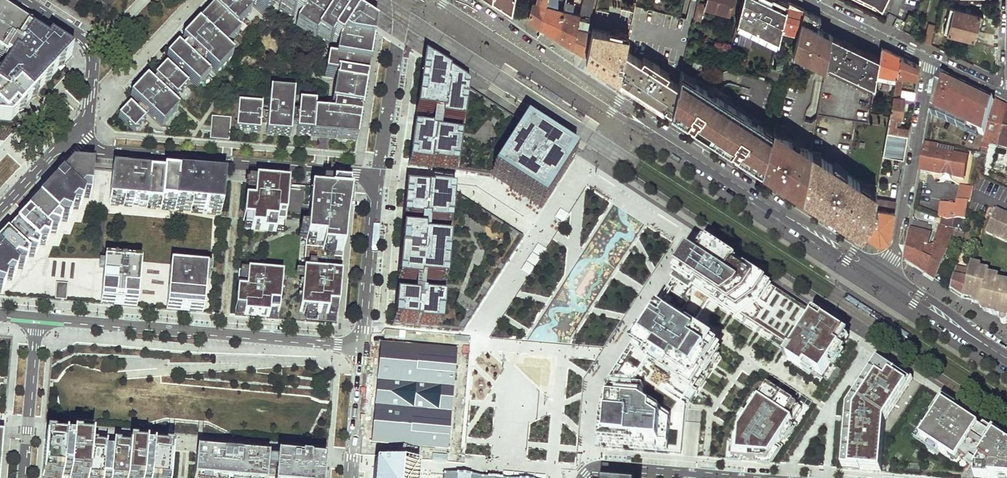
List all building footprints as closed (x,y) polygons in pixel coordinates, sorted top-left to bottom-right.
[(185,44),(186,45),(192,51),(195,54),(202,60),(206,64),(212,69),(217,74),(233,56),(224,48),(239,32),(235,29),(251,12),(248,9),(238,0),(227,0),(185,44)] [(248,0),(238,0),(248,9),(252,4),(248,0)] [(252,4),(263,15),(275,3),(277,0),(248,0),(252,4)] [(283,1),(280,6),(279,9),(292,17),(294,14),(303,0),(282,0),(283,1)] [(294,14),(301,18),(310,4),(312,0),(303,0),(294,14)] [(329,0),(312,0),(310,4),(301,18),(296,26),(315,39),(317,36),(330,44),(333,39),(342,25),(350,13),(329,0)] [(511,7),(522,15),(526,0),(512,0),(511,7)] [(528,18),(541,27),(547,0),(533,0),(528,18)] [(541,27),(557,37),(562,13),(563,9),(548,6),(550,0),(547,0),(541,27)] [(579,14),(589,16),(593,0),(582,0),(579,14)] [(705,6),(729,12),(732,0),(706,0),(705,6)] [(786,0),(741,0),(735,23),(766,33),(766,35),(778,39),(780,29),(788,1),(786,0)] [(873,1),(882,9),(886,0),(871,0),(873,1)] [(796,5),(788,1),(780,29),(797,34),(803,9),(796,5)] [(574,5),(568,4),(567,9),(563,8),(563,9),(562,13),(572,15),(574,5)] [(705,6),(696,4),(694,15),(702,17),(705,6)] [(965,10),(950,6),(944,30),(973,38),(977,24),(980,25),(983,15),(970,11),(971,7),(966,5),(965,10)] [(820,17),(803,9),(797,34),(793,52),(805,58),(825,67),(825,63),(830,34),(815,26),(820,17)] [(71,57),(0,10),(0,62),(7,67),(0,75),(0,123),(7,124),(27,104),(35,95),(56,73),(65,64),(71,57)] [(356,17),(350,13),(342,25),(333,39),(339,43),(346,32),(356,17)] [(572,15),(562,13),(557,37),(572,47),(577,26),(578,18),(579,16),(572,15)] [(915,16),(909,13),(905,22),(911,24),(915,16)] [(375,29),(356,17),(346,32),(339,43),(337,46),(335,60),(327,59),(325,75),(337,77),(351,79),(365,82),(369,60),(373,41),(375,29)] [(600,22),(592,20),(591,29),(598,31),(600,22)] [(632,23),(623,21),(621,32),(629,34),(632,23)] [(598,31),(591,29),(585,55),(598,64),(600,58),(606,32),(608,23),(600,22),(598,31)] [(936,27),(929,25),(925,41),(932,44),(936,27)] [(582,27),(577,26),(572,47),(585,55),(591,29),(582,27)] [(600,58),(620,71),(625,50),(628,37),(606,32),(600,58)] [(875,81),(880,57),(830,34),(825,63),(875,85),(875,81)] [(192,51),(186,45),(182,50),(188,55),(192,51)] [(891,51),(881,46),(880,57),(875,81),(895,85),(895,84),(898,72),(901,56),(891,51)] [(181,49),(170,61),(171,62),(175,66),(178,69),(183,74),(187,77),(191,81),(197,87),(209,75),(208,74),(202,68),(198,65),(191,58),(188,55),(182,50),(181,49)] [(620,71),(619,77),(671,111),(681,70),(682,67),(672,64),(661,61),(663,56),(654,53),(653,58),(643,55),(625,50),(620,71)] [(804,60),(805,58),(793,52),(792,54),(804,60)] [(202,60),(195,54),(191,58),(198,65),(202,60)] [(919,65),(901,56),(898,72),(907,75),(908,72),(918,74),(919,65)] [(470,92),(417,58),(402,164),(459,172),(470,92)] [(166,67),(171,70),(175,66),(171,62),(166,67)] [(703,65),(694,62),(692,67),(701,70),(703,65)] [(65,64),(56,73),(63,70),(65,64)] [(212,69),(206,64),(202,68),(208,74),(212,69)] [(166,67),(166,66),(155,78),(156,79),(162,85),(165,87),(172,94),(176,98),(187,86),(187,85),(183,82),(179,78),(174,74),(171,70),(166,67)] [(768,78),(785,83),(787,72),(770,68),(768,78)] [(174,74),(179,78),(183,74),(178,69),(174,74)] [(708,88),(681,70),(671,111),(762,169),(772,132),(772,129),(720,95),(708,88)] [(907,75),(898,72),(895,84),(902,86),(903,77),(907,78),(907,75)] [(996,102),(941,76),(937,84),(932,115),(985,141),(988,128),(996,102)] [(183,82),(187,85),(191,81),(187,77),(183,82)] [(364,89),(365,82),(351,79),(337,77),(335,84),(351,87),(364,89)] [(156,79),(152,84),(158,90),(162,85),(156,79)] [(150,82),(134,100),(140,105),(148,113),(162,126),(178,109),(168,99),(160,92),(158,90),(152,84),(150,82)] [(362,100),(364,89),(351,87),(335,84),(334,84),(330,108),(333,108),(347,110),(360,113),(362,100)] [(710,85),(708,88),(720,95),(721,92),(710,85)] [(165,87),(160,92),(168,99),(172,94),(165,87)] [(915,91),(903,87),(902,96),(914,98),(915,91)] [(542,92),(541,93),(560,105),(561,104),(563,101),(544,89),(542,92)] [(524,127),(470,92),(459,172),(492,176),(524,127)] [(897,95),(894,94),(890,112),(887,131),(907,134),(909,126),(897,124),(898,117),(901,117),(903,99),(913,101),(914,98),(902,96),(897,95)] [(291,115),(292,100),(269,98),(267,113),(266,127),(266,131),(289,133),(290,129),(291,115)] [(988,128),(985,141),(982,156),(981,159),(977,175),(982,177),(989,149),(987,148),(988,143),(1006,148),(1006,107),(996,102),(988,128)] [(261,112),(262,105),(238,103),(236,129),(260,131),(260,126),(261,112)] [(134,131),(145,119),(144,118),(135,110),(130,104),(118,117),(134,131)] [(356,139),(359,121),(344,119),(331,118),(327,117),(321,112),(314,108),(314,106),(298,104),(297,115),(296,129),(296,134),(311,135),(356,139)] [(148,113),(140,105),(135,110),(144,118),(148,113)] [(347,110),(333,108),(331,118),(344,119),(359,121),(360,113),(347,110)] [(546,122),(547,120),(529,108),(528,110),(526,113),(544,125),(546,122)] [(228,141),(230,118),(211,116),(209,139),(228,141)] [(574,159),(524,127),(492,176),(543,208),(574,159)] [(907,134),(887,131),(883,153),(903,157),(907,134)] [(811,150),(811,148),(799,146),(800,142),(799,141),(791,140),(792,136),(772,132),(762,169),(803,196),(810,155),(811,150)] [(356,139),(311,135),(311,139),(323,141),(356,143),(356,139)] [(926,146),(921,172),(964,181),(968,160),(949,156),(950,151),(926,146)] [(875,198),(875,196),(866,190),(867,189),(859,184),(860,182),(820,156),(819,157),(810,155),(803,196),(862,234),(878,205),(879,199),(875,198)] [(76,190),(78,168),(71,167),(47,194),(60,207),(76,190)] [(90,200),(78,168),(76,190),(60,207),(47,194),(38,203),(60,224),(60,223),(57,219),(60,214),(70,217),(72,211),(70,209),(75,204),(80,206),(83,199),(90,200)] [(152,174),(112,170),(109,202),(149,205),(152,174)] [(152,174),(149,205),(172,207),(174,176),(152,174)] [(174,176),(172,207),(221,212),(223,180),(216,180),(174,176)] [(284,218),(287,186),(246,182),(242,229),(283,232),(284,218)] [(876,192),(860,182),(859,184),(867,189),(866,190),(875,196),(876,192)] [(346,201),(347,191),(287,186),(284,218),(308,220),(304,269),(340,272),(346,201)] [(962,186),(958,201),(968,203),(971,204),(974,189),(962,186)] [(399,189),(386,324),(443,329),(453,194),(399,189)] [(523,239),(453,194),(443,329),(464,331),(523,239)] [(875,196),(875,198),(879,199),(878,205),(862,234),(879,245),(889,240),(896,199),(875,196)] [(958,201),(957,207),(940,203),(938,217),(942,219),(947,220),(953,221),(954,221),(959,219),(966,220),(968,203),(958,201)] [(38,203),(30,212),(40,222),(41,223),(41,225),(41,227),(40,228),(27,243),(13,230),(0,244),(0,248),(8,256),(9,258),(10,260),(9,262),(8,263),(0,272),(0,295),(1,295),(5,283),(3,281),(8,275),(14,278),(16,271),(11,267),(16,262),(25,265),(27,259),(22,254),(27,248),(37,251),(39,245),(38,244),(43,239),(47,240),(50,234),(45,230),(50,225),(59,228),(60,224),(38,203)] [(40,222),(30,212),(13,230),(27,243),(40,228),(41,227),(41,225),(41,223),(40,222)] [(987,234),(994,238),(995,234),(998,236),(997,239),(1006,244),(1006,218),(996,213),(987,234)] [(905,261),(936,281),(939,275),(949,251),(952,237),(954,231),(964,234),(967,220),(966,220),(959,219),(954,221),(953,221),(947,220),(942,219),(933,249),(927,247),(932,229),(926,224),(912,221),(905,261)] [(964,234),(954,231),(952,237),(963,240),(964,234)] [(684,399),(715,352),(679,329),(704,290),(710,294),(708,297),(712,299),(714,296),(734,310),(756,277),(702,241),(607,387),(602,448),(681,455),(686,406),(665,392),(667,388),(684,399)] [(0,248),(0,272),(8,263),(9,262),(10,260),(9,258),(8,256),(0,248)] [(135,307),(139,264),(103,261),(99,304),(135,307)] [(957,268),(952,291),(964,299),(972,264),(972,263),(969,262),(967,271),(957,268)] [(1002,274),(999,278),(989,276),(990,272),(981,270),(982,267),(972,264),(964,299),(974,301),(974,304),(982,306),(982,309),(992,312),(991,316),(1002,319),(1002,320),(1002,321),(1002,322),(1003,323),(1004,324),(1005,324),(1006,324),(1006,278),(1002,274)] [(205,270),(169,267),(165,310),(201,313),(205,270)] [(234,315),(278,318),(281,272),(238,269),(234,315)] [(340,272),(304,269),(299,320),(336,323),(340,272)] [(793,349),(815,316),(756,277),(734,310),(774,336),(793,349)] [(53,299),(65,300),(66,284),(54,282),(53,299)] [(815,316),(793,349),(789,355),(823,378),(849,338),(815,316)] [(456,351),(381,344),(372,445),(447,452),(456,351)] [(886,421),(913,379),(881,358),(848,409),(843,469),(881,472),(886,421)] [(767,462),(802,409),(769,387),(734,440),(733,459),(767,462)] [(947,401),(920,442),(957,466),(960,461),(968,466),(971,462),(979,468),(976,472),(976,477),(1006,477),(1006,441),(947,401)] [(81,477),(103,477),(105,451),(106,445),(72,442),(71,446),(64,446),(65,442),(45,440),(42,475),(62,476),(62,475),(69,476),(69,477),(81,477)] [(492,445),(492,460),(518,461),(519,446),(492,445)] [(172,451),(152,449),(151,453),(145,453),(145,449),(113,446),(112,452),(110,477),(169,477),(172,451)] [(103,477),(110,477),(112,452),(105,451),(103,477)] [(195,453),(193,477),(266,477),(266,474),(267,462),(267,459),(195,453)] [(276,460),(276,463),(267,462),(266,474),(274,475),(274,477),(322,477),(324,464),(276,460)] [(374,469),(373,477),(399,477),(400,471),(374,469)]
